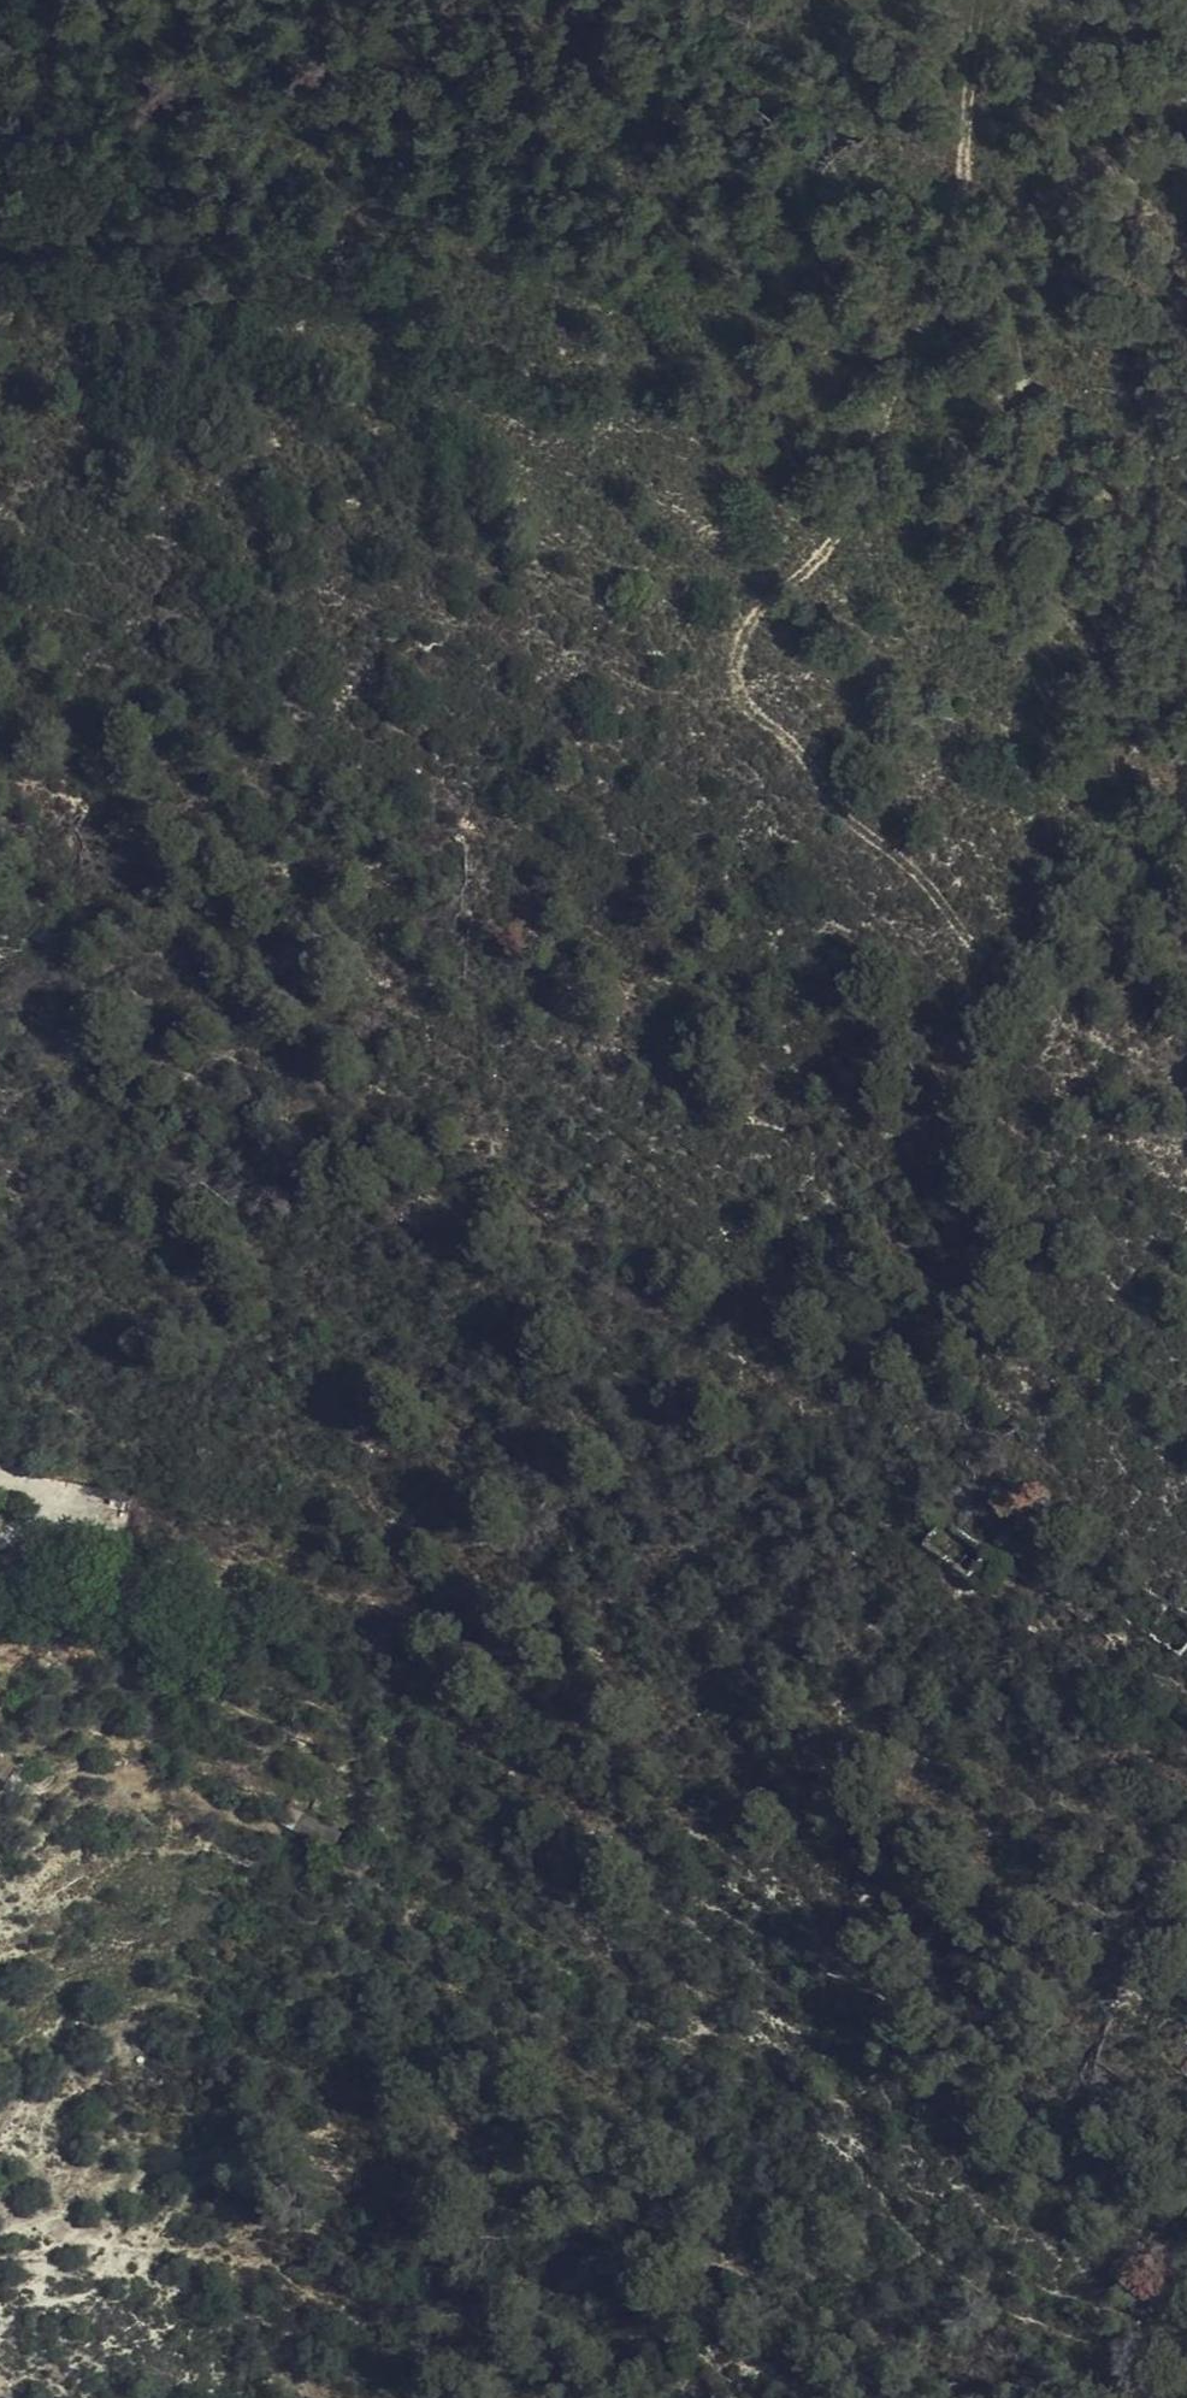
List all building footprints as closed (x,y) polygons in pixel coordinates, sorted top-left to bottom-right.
[(925,1549),(969,1581),(989,1558),(945,1525),(925,1549)]
